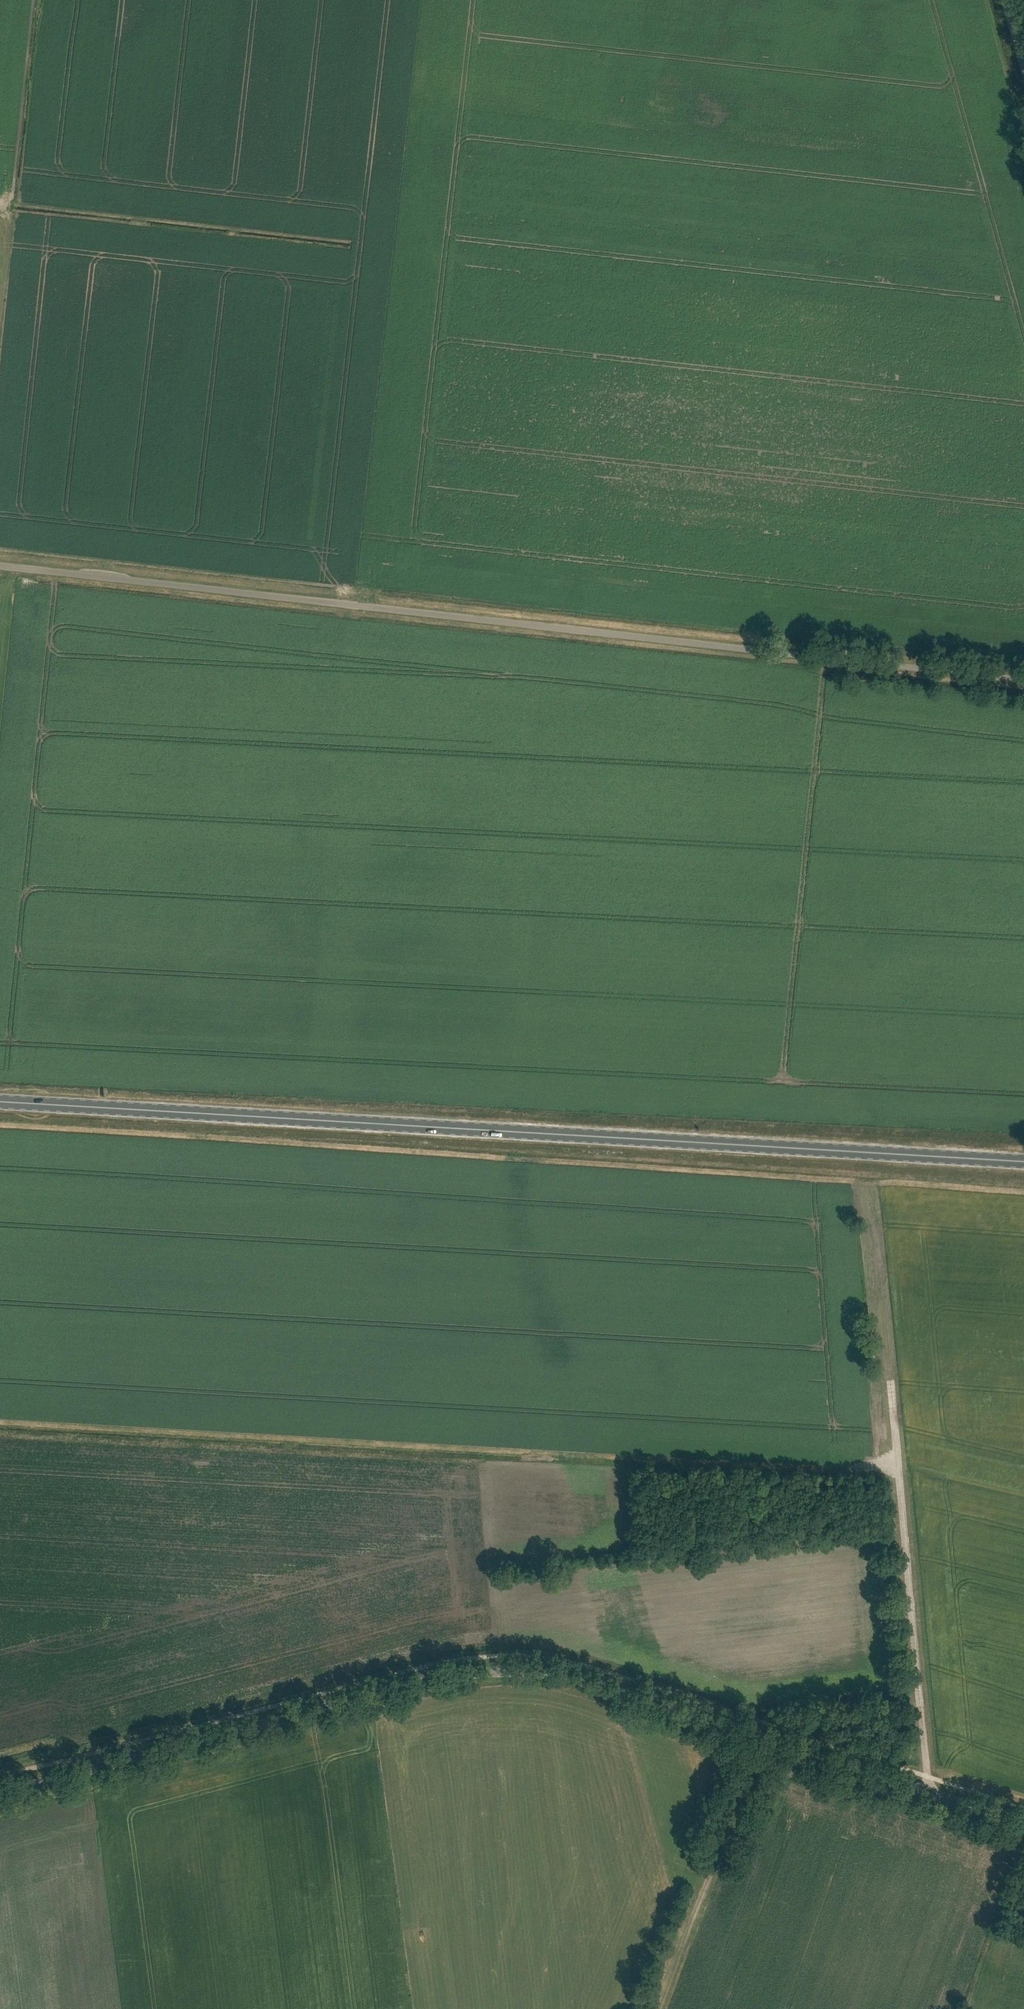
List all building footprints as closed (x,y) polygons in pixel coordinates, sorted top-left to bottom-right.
[(664,91),(667,80),(662,78),(658,90),(664,91)]
